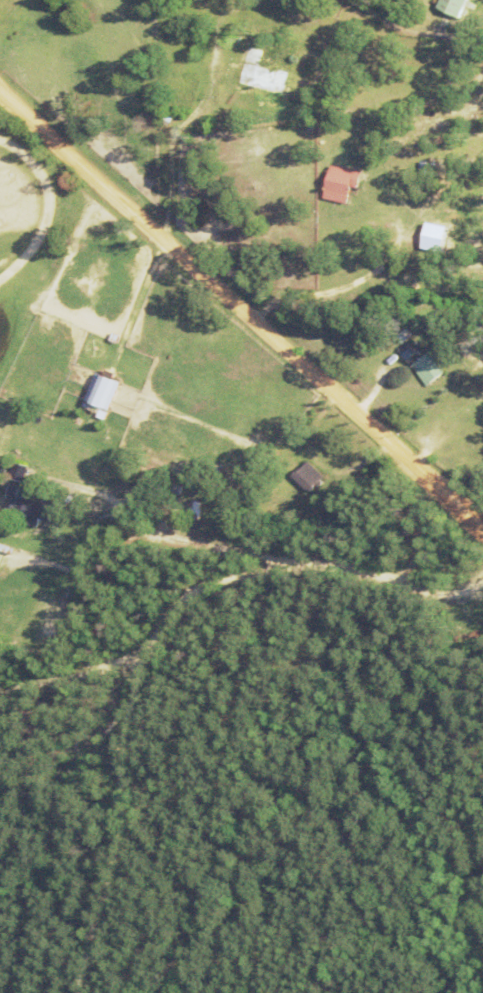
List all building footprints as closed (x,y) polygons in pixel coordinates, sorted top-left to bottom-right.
[(433,10),(437,0),(465,0),(456,20),(433,10)] [(281,102),(235,91),(245,47),(261,51),(259,59),(279,64),(277,71),(288,73),(281,102)] [(359,174),(355,190),(350,189),(346,206),(320,199),(328,166),(359,174)] [(354,209),(355,201),(362,202),(361,210),(354,209)] [(448,231),(441,253),(419,246),(426,224),(448,231)] [(409,366),(428,353),(442,375),(423,387),(409,366)] [(113,383),(102,412),(78,402),(90,374),(113,383)] [(477,393),(482,394),(482,433),(477,432),(481,412),(474,410),(477,393)] [(305,494),(290,477),(306,463),(321,480),(305,494)] [(3,511),(6,466),(18,467),(17,488),(40,490),(38,514),(3,511)] [(186,514),(191,502),(198,505),(193,518),(186,514)]
